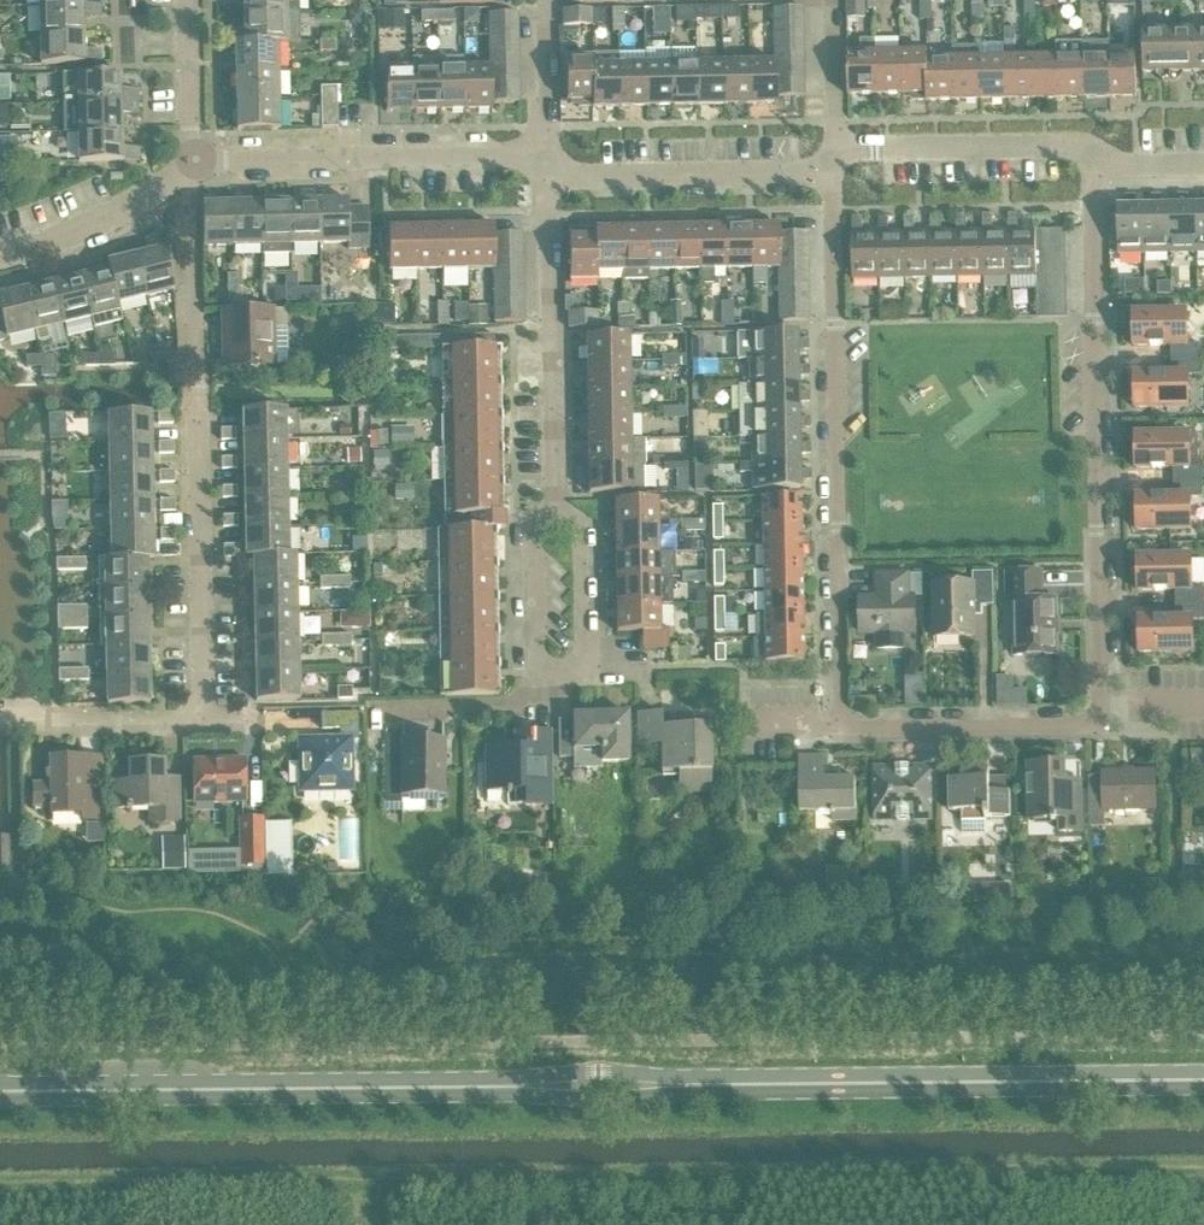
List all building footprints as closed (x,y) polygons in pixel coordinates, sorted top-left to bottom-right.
[(244,14),(287,13),(299,13),(299,0),(243,0),(244,14)] [(100,5),(40,6),(40,34),(83,33),(82,18),(100,17),(100,5)] [(737,5),(722,6),(723,18),(737,18),(737,5)] [(695,6),(675,7),(675,19),(675,21),(695,21),(695,6)] [(718,6),(696,6),(697,19),(718,19),(718,6)] [(1035,6),(1024,6),(1025,18),(1036,18),(1035,6)] [(623,7),(611,8),(612,20),(623,20),(623,7)] [(801,7),(773,7),(773,23),(802,23),(801,7)] [(983,7),(972,7),(972,19),(983,19),(983,7)] [(669,8),(652,8),(653,22),(669,22),(669,8)] [(931,8),(920,8),(920,20),(931,20),(931,8)] [(591,9),(562,9),(562,25),(591,25),(591,9)] [(401,10),(378,10),(378,28),(401,28),(401,10)] [(359,12),(347,12),(347,26),(359,25),(359,12)] [(437,12),(420,13),(420,22),(437,22),(437,12)] [(454,12),(437,12),(437,22),(454,22),(454,12)] [(517,12),(488,13),(489,28),(517,28),(517,12)] [(244,30),(226,31),(226,43),(234,43),(277,43),(288,42),(300,42),(299,13),(287,13),(244,14),(244,30)] [(623,20),(612,20),(612,32),(623,31),(623,20)] [(802,23),(773,23),(773,38),(802,37),(802,23)] [(517,28),(489,28),(489,43),(518,42),(517,28)] [(1014,28),(1004,28),(1004,41),(1015,41),(1014,28)] [(1142,30),(1143,73),(1163,72),(1163,82),(1177,82),(1177,72),(1203,72),(1203,29),(1142,30)] [(83,33),(40,34),(41,65),(101,64),(101,50),(83,51),(83,33)] [(802,37),(773,38),(773,52),(802,52),(802,37)] [(861,52),(847,52),(848,96),(875,95),(874,52),(874,39),(861,40),(861,52)] [(336,41),(319,41),(319,53),(336,53),(336,49),(356,49),(356,40),(336,41)] [(518,42),(489,43),(489,57),(518,57),(518,42)] [(277,43),(234,43),(235,72),(277,71),(277,43)] [(1083,43),(1057,44),(1057,56),(1057,99),(1083,98),(1083,43)] [(1109,43),(1083,43),(1083,98),(1109,98),(1109,55),(1109,43)] [(978,45),(952,46),(953,58),(953,101),(979,100),(979,57),(978,45)] [(670,48),(644,49),(644,63),(645,106),(671,106),(670,48)] [(695,48),(670,48),(671,106),(697,106),(696,62),(695,48)] [(900,51),(874,52),(875,95),(901,95),(900,51)] [(926,51),(900,51),(901,95),(911,94),(911,102),(926,101),(927,101),(926,51)] [(927,51),(926,51),(927,101),(953,101),(953,58),(927,58),(927,51)] [(802,52),(773,52),(773,61),(773,67),(803,66),(802,52)] [(618,53),(592,54),(592,57),(593,100),(592,100),(592,107),(619,107),(618,64),(618,53)] [(1136,54),(1109,55),(1109,98),(1136,97),(1136,54)] [(1031,56),(1005,57),(1005,100),(1031,99),(1031,56)] [(1057,56),(1031,56),(1031,99),(1057,99),(1057,56)] [(437,57),(411,58),(412,68),(412,111),(438,110),(437,57)] [(463,57),(437,57),(438,110),(464,110),(464,67),(463,57)] [(518,57),(489,57),(489,66),(490,66),(490,72),(518,71),(518,57)] [(592,57),(565,57),(566,101),(577,100),(577,107),(592,107),(592,100),(593,100),(592,57)] [(1005,57),(979,57),(979,100),(1005,100),(1005,57)] [(748,61),(722,62),(723,105),(749,105),(748,61)] [(773,61),(748,61),(749,105),(776,104),(776,96),(774,96),(774,81),(773,67),(773,61)] [(722,62),(696,62),(697,106),(723,105),(722,62)] [(644,63),(618,64),(619,107),(645,106),(644,63)] [(489,66),(464,67),(464,110),(491,109),(491,102),(490,102),(490,86),(490,72),(490,66),(489,66)] [(803,66),(773,67),(774,81),(803,80),(803,66)] [(412,68),(385,68),(385,111),(412,111),(412,68)] [(277,71),(235,72),(235,101),(278,100),(277,71)] [(518,71),(490,72),(490,86),(519,86),(518,71)] [(77,74),(63,75),(63,103),(78,103),(138,101),(138,88),(122,89),(121,73),(77,74)] [(0,79),(0,104),(8,103),(7,79),(0,79)] [(803,80),(774,81),(774,96),(776,96),(803,95),(803,80)] [(519,86),(490,86),(490,102),(491,102),(519,101),(519,86)] [(335,87),(319,88),(319,99),(335,99),(335,87)] [(335,99),(319,99),(320,129),(336,129),(335,99)] [(278,100),(235,101),(236,131),(278,130),(278,100)] [(78,103),(63,103),(64,133),(79,133),(122,132),(122,114),(139,114),(138,101),(78,103)] [(122,132),(79,133),(80,162),(123,161),(138,160),(139,160),(138,147),(123,148),(122,132)] [(0,137),(0,162),(13,161),(13,137),(0,137)] [(1196,205),(1197,252),(1203,252),(1203,193),(1203,205),(1196,205)] [(1125,206),(1117,206),(1118,254),(1145,253),(1144,206),(1136,206),(1136,194),(1125,195),(1125,206)] [(1152,205),(1144,206),(1145,253),(1171,253),(1170,205),(1162,205),(1162,194),(1151,194),(1152,205)] [(1177,205),(1170,205),(1171,253),(1197,252),(1196,205),(1188,205),(1188,194),(1177,194),(1177,205)] [(316,201),(288,202),(288,244),(317,244),(316,201)] [(346,201),(316,201),(317,244),(346,243),(346,249),(367,249),(366,208),(347,208),(346,201)] [(259,202),(230,203),(231,245),(259,245),(259,202)] [(288,202),(259,202),(259,245),(260,254),(288,254),(288,244),(288,202)] [(230,203),(200,203),(201,246),(231,245),(230,203)] [(1018,213),(1008,213),(1009,230),(1008,230),(1009,276),(1036,276),(1036,274),(1036,259),(1036,245),(1035,230),(1018,230),(1018,213)] [(966,214),(956,214),(957,231),(957,277),(983,277),(983,231),(966,231),(966,214)] [(992,214),(982,214),(983,231),(983,277),(1009,276),(1008,230),(992,231),(992,214)] [(914,215),(904,215),(905,232),(905,278),(931,278),(931,232),(914,232),(914,215)] [(940,215),(930,215),(931,232),(931,278),(957,277),(957,231),(940,232),(940,215)] [(853,233),(852,233),(853,279),(880,279),(879,233),(862,233),(862,216),(852,217),(853,233)] [(888,216),(878,216),(879,233),(880,279),(905,278),(905,232),(888,233),(888,216)] [(778,224),(751,225),(752,268),(752,283),(764,283),(764,268),(777,268),(778,268),(778,262),(778,248),(778,232),(778,224)] [(466,225),(441,226),(441,269),(467,269),(466,225)] [(493,225),(466,225),(467,269),(493,268),(494,268),(494,263),(493,248),(493,233),(494,233),(493,225)] [(725,225),(699,226),(700,269),(700,284),(712,283),(712,269),(726,269),(725,225)] [(751,225),(725,225),(726,269),(752,268),(751,225)] [(441,226),(415,227),(415,270),(441,269),(441,226)] [(699,226),(673,227),(674,270),(700,269),(699,226)] [(415,227),(388,227),(389,270),(415,270),(415,227)] [(647,227),(621,228),(622,271),(622,280),(648,280),(648,270),(647,227)] [(673,227),(647,227),(648,270),(674,270),(673,227)] [(594,228),(568,228),(569,279),(597,278),(597,271),(596,271),(595,235),(594,235),(594,228)] [(621,228),(594,228),(594,235),(595,235),(596,271),(597,271),(622,271),(621,228)] [(1066,229),(1035,230),(1036,245),(1066,244),(1066,229)] [(494,233),(493,233),(493,248),(522,248),(521,232),(494,233)] [(778,232),(778,248),(806,247),(806,232),(778,232)] [(1066,244),(1036,245),(1036,259),(1067,259),(1066,244)] [(806,247),(778,248),(778,262),(806,262),(806,247)] [(163,248),(134,255),(144,297),(173,289),(163,248)] [(522,248),(493,248),(494,263),(522,262),(522,248)] [(134,255),(106,263),(108,268),(117,303),(144,297),(134,255)] [(378,259),(362,259),(362,274),(378,273),(378,259)] [(1067,259),(1036,259),(1036,274),(1067,273),(1067,259)] [(494,268),(493,268),(493,277),(522,276),(522,262),(494,263),(494,268)] [(778,268),(777,268),(778,277),(806,276),(806,262),(778,262),(778,268)] [(108,268),(79,275),(90,317),(92,326),(121,319),(118,310),(117,303),(108,268)] [(295,273),(283,273),(283,288),(295,287),(295,273)] [(1067,273),(1036,274),(1036,276),(1037,288),(1067,287),(1067,273)] [(237,274),(226,274),(226,288),(237,288),(237,274)] [(79,275),(51,283),(61,324),(90,317),(79,275)] [(522,276),(493,277),(494,291),(523,291),(522,276)] [(806,276),(778,277),(778,291),(807,291),(806,276)] [(51,283),(23,290),(34,331),(36,341),(50,337),(47,328),(61,324),(51,283)] [(295,287),(283,288),(284,302),(296,302),(295,287)] [(365,287),(362,290),(362,299),(374,299),(374,287),(365,287)] [(1067,287),(1037,288),(1037,303),(1067,302),(1067,287)] [(237,288),(226,288),(226,303),(237,303),(237,288)] [(0,295),(0,319),(5,338),(34,331),(23,290),(0,295)] [(523,291),(494,291),(494,306),(523,305),(523,291)] [(807,291),(778,291),(778,306),(807,305),(807,291)] [(580,296),(566,296),(566,309),(580,309),(580,296)] [(448,301),(437,302),(437,313),(448,313),(448,301)] [(732,301),(721,301),(721,313),(732,313),(732,301)] [(680,302),(669,302),(669,314),(680,314),(680,302)] [(1067,302),(1037,303),(1037,318),(1068,317),(1067,302)] [(394,303),(373,304),(373,306),(373,324),(394,324),(394,303)] [(628,303),(617,303),(617,315),(628,315),(628,303)] [(523,305),(494,306),(494,322),(523,321),(523,305)] [(807,305),(778,306),(778,321),(807,321),(807,305)] [(485,306),(468,306),(469,325),(486,325),(485,306)] [(286,309),(222,310),(223,366),(271,364),(287,364),(286,309)] [(597,311),(568,311),(568,328),(597,327),(597,311)] [(363,312),(353,317),(358,327),(368,322),(363,312)] [(1187,312),(1133,313),(1133,347),(1171,346),(1171,360),(1200,360),(1199,345),(1187,345),(1187,312)] [(448,313),(437,313),(437,326),(448,325),(448,313)] [(732,313),(721,313),(721,325),(732,325),(732,313)] [(680,314),(669,314),(669,326),(680,326),(680,314)] [(628,315),(617,315),(617,327),(633,327),(633,315),(628,315)] [(749,332),(739,332),(739,359),(749,359),(797,358),(797,350),(808,350),(808,339),(797,339),(796,331),(749,332)] [(443,562),(444,595),(444,628),(445,661),(446,696),(492,695),(492,669),(499,669),(499,660),(492,661),(491,635),(498,635),(498,627),(491,627),(491,602),(498,602),(498,594),(491,594),(490,569),(497,569),(497,561),(490,561),(490,536),(497,536),(497,529),(504,529),(504,512),(497,512),(496,487),(503,487),(503,479),(496,479),(496,454),(503,454),(503,446),(496,446),(495,421),(502,420),(502,412),(495,412),(495,387),(502,387),(502,379),(495,379),(494,354),(501,354),(501,346),(499,346),(499,343),(494,343),(494,334),(390,337),(390,349),(446,348),(446,380),(447,413),(448,447),(448,480),(449,513),(443,513),(444,528),(442,528),(442,530),(443,562)] [(628,334),(585,335),(586,362),(629,361),(628,334)] [(702,340),(692,341),(692,360),(703,359),(702,340)] [(109,345),(98,348),(99,355),(100,366),(114,366),(109,345)] [(158,353),(144,354),(144,365),(158,365),(158,353)] [(173,353),(158,353),(158,365),(173,365),(173,353)] [(673,354),(661,354),(661,365),(673,365),(673,354)] [(685,354),(673,354),(673,365),(685,365),(685,354)] [(55,355),(40,356),(41,368),(41,377),(55,377),(55,355)] [(99,355),(85,355),(85,367),(100,366),(99,355)] [(40,356),(25,356),(25,368),(41,368),(40,356)] [(797,358),(749,359),(750,385),(797,384),(797,376),(809,376),(808,365),(797,365),(797,358)] [(703,359),(692,360),(692,377),(703,376),(703,374),(717,374),(716,359),(703,359)] [(1171,374),(1134,375),(1135,408),(1188,407),(1188,375),(1200,375),(1200,360),(1171,360),(1171,374)] [(629,361),(586,362),(586,388),(630,387),(629,361)] [(750,385),(740,385),(740,411),(798,410),(798,402),(809,402),(809,391),(797,391),(797,384),(750,385)] [(703,385),(692,386),(693,400),(704,400),(703,385)] [(630,387),(586,388),(587,414),(630,413),(630,387)] [(674,406),(662,406),(662,418),(674,417),(674,406)] [(686,406),(674,406),(674,417),(686,417),(686,406)] [(284,409),(241,410),(242,440),(285,439),(284,409)] [(798,410),(740,411),(741,437),(798,436),(798,428),(809,428),(809,417),(798,417),(798,410)] [(172,412),(157,412),(158,424),(171,424),(173,424),(172,412)] [(149,413),(107,413),(108,443),(150,442),(149,413)] [(630,413),(587,414),(587,440),(631,439),(630,413)] [(64,414),(49,415),(49,430),(65,429),(64,414)] [(349,426),(339,426),(339,435),(349,435),(349,426)] [(235,428),(220,428),(221,440),(236,440),(235,428)] [(411,429),(391,429),(391,442),(411,442),(411,429)] [(384,431),(370,431),(370,448),(385,448),(384,431)] [(1187,434),(1135,435),(1136,469),(1173,468),(1173,482),(1201,482),(1200,466),(1188,467),(1187,434)] [(798,436),(741,437),(741,445),(751,445),(751,463),(799,462),(799,454),(810,454),(810,443),(799,443),(798,436)] [(704,437),(693,438),(694,447),(704,447),(704,437)] [(285,439),(242,440),(242,469),(285,468),(285,439)] [(631,439),(587,440),(588,466),(643,465),(643,439),(631,439)] [(172,442),(158,442),(158,454),(172,454),(173,453),(173,441),(172,442)] [(150,442),(108,443),(108,472),(150,471),(150,442)] [(359,450),(347,450),(347,464),(360,464),(359,450)] [(388,451),(373,451),(373,464),(388,464),(388,451)] [(235,457),(221,457),(221,469),(235,469),(236,469),(236,457),(235,457)] [(675,458),(663,459),(663,470),(675,469),(675,458)] [(687,458),(675,458),(675,469),(687,469),(687,458)] [(61,460),(52,460),(52,469),(61,469),(61,460)] [(751,463),(741,463),(742,471),(751,471),(752,489),(799,488),(799,480),(810,480),(810,469),(799,469),(799,462),(751,463)] [(643,465),(588,466),(588,493),(644,492),(643,465)] [(711,466),(694,466),(695,490),(712,490),(711,466)] [(285,468),(242,469),(243,497),(286,496),(285,468)] [(173,470),(159,471),(159,483),(174,482),(173,470)] [(150,471),(108,472),(109,501),(151,500),(150,471)] [(1173,496),(1136,497),(1137,531),(1190,529),(1189,497),(1201,497),(1201,482),(1173,482),(1173,496)] [(410,485),(396,485),(396,500),(410,500),(410,485)] [(237,486),(222,486),(222,498),(237,498),(237,486)] [(286,496),(243,497),(244,526),(287,525),(286,496)] [(800,497),(761,498),(762,522),(800,521),(800,497)] [(174,499),(159,500),(160,512),(174,511),(174,499)] [(657,499),(614,500),(614,527),(657,526),(657,499)] [(151,500),(109,501),(109,530),(151,529),(151,500)] [(721,506),(712,506),(712,523),(722,522),(721,506)] [(237,515),(222,515),(223,527),(238,527),(237,515)] [(66,519),(52,519),(54,530),(66,530),(66,519)] [(692,520),(680,520),(680,531),(692,531),(692,520)] [(704,520),(692,520),(692,531),(704,531),(704,520)] [(800,521),(762,522),(762,545),(801,544),(800,521)] [(722,522),(712,523),(712,540),(722,539),(722,522)] [(287,525),(244,526),(245,555),(252,555),(295,554),(287,554),(287,525)] [(657,526),(614,527),(615,553),(658,552),(657,526)] [(175,528),(160,528),(160,540),(175,540),(175,528)] [(110,558),(102,558),(102,559),(152,558),(151,529),(109,530),(110,558)] [(704,540),(683,540),(683,551),(704,551),(704,540)] [(238,544),(223,545),(223,557),(238,556),(238,544)] [(801,544),(762,545),(763,568),(801,567),(801,544)] [(658,552),(615,553),(615,579),(658,578),(671,578),(675,578),(674,552),(658,552)] [(722,552),(713,552),(713,569),(723,569),(722,552)] [(295,554),(252,555),(252,584),(296,583),(295,554)] [(1137,557),(1138,591),(1175,590),(1176,604),(1203,604),(1203,589),(1192,589),(1191,556),(1137,557)] [(70,558),(56,558),(56,570),(57,570),(71,570),(71,559),(70,558)] [(85,558),(70,558),(71,559),(71,570),(85,570),(85,558)] [(152,558),(102,559),(103,588),(145,587),(145,559),(152,559),(152,558)] [(801,567),(763,568),(763,591),(802,590),(801,567)] [(723,569),(713,569),(713,586),(723,586),(723,569)] [(1041,571),(1005,571),(1006,601),(1013,601),(1014,655),(1057,655),(1056,599),(1042,599),(1041,571)] [(693,572),(681,572),(681,583),(693,583),(693,572)] [(705,572),(693,572),(693,583),(705,583),(705,572)] [(972,584),(933,584),(934,637),(975,637),(974,606),(994,605),(993,572),(972,572),(972,584)] [(877,598),(859,598),(860,633),(878,632),(878,648),(903,648),(902,632),(914,632),(914,597),(908,597),(908,573),(876,574),(877,598)] [(334,576),(319,577),(320,583),(320,589),(334,589),(334,576)] [(349,576),(334,576),(334,589),(349,588),(349,582),(349,576)] [(658,578),(615,579),(616,605),(659,604),(671,604),(671,578),(658,578)] [(296,583),(252,584),(253,613),(296,612),(296,583)] [(145,587),(103,588),(103,617),(146,616),(145,587)] [(802,590),(763,591),(764,614),(802,613),(802,590)] [(723,598),(713,598),(714,615),(724,615),(723,598)] [(659,604),(616,605),(616,631),(642,631),(642,648),(668,647),(667,629),(660,630),(659,604)] [(1139,619),(1139,653),(1193,652),(1193,619),(1203,619),(1203,604),(1176,604),(1176,618),(1139,619)] [(71,605),(57,606),(57,618),(72,617),(71,605)] [(86,605),(71,605),(72,617),(86,617),(86,605)] [(296,612),(253,613),(254,642),(297,641),(296,612)] [(354,613),(340,612),(340,627),(368,627),(368,612),(354,613)] [(802,613),(764,614),(764,637),(803,636),(802,613)] [(724,615),(714,615),(714,632),(724,632),(724,615)] [(146,616),(103,617),(104,645),(147,645),(146,616)] [(72,617),(57,618),(57,629),(72,629),(72,617)] [(86,617),(72,617),(72,629),(87,629),(86,617)] [(706,618),(695,618),(695,630),(706,630),(706,618)] [(336,634),(321,635),(321,641),(321,647),(336,646),(336,634)] [(350,634),(336,634),(336,646),(351,646),(350,640),(350,634)] [(803,636),(764,637),(765,661),(803,660),(803,636)] [(297,641),(254,642),(254,671),(298,670),(297,641)] [(147,645),(104,645),(105,674),(147,674),(147,645)] [(724,645),(714,645),(715,662),(724,662),(724,645)] [(88,668),(73,669),(73,670),(73,681),(88,680),(88,674),(87,669),(88,668)] [(73,669),(58,669),(59,670),(58,681),(73,681),(73,670),(73,669)] [(298,670),(254,671),(255,701),(298,700),(298,670)] [(147,674),(105,674),(105,704),(148,703),(147,674)] [(352,686),(337,687),(337,699),(352,699),(352,692),(352,686)] [(339,739),(299,740),(300,789),(349,788),(347,740),(356,739),(355,712),(320,713),(320,728),(338,727),(339,739)] [(661,712),(636,713),(637,745),(660,744),(661,776),(678,776),(678,792),(710,792),(709,725),(661,726),(661,712)] [(573,719),(558,720),(558,731),(559,757),(574,757),(574,769),(596,768),(596,762),(600,762),(628,761),(627,713),(572,714),(573,719)] [(529,745),(485,746),(486,791),(506,791),(506,795),(508,795),(508,805),(550,805),(549,731),(528,731),(529,745)] [(443,740),(402,741),(402,794),(443,794),(443,740)] [(49,783),(32,784),(33,806),(48,805),(49,815),(79,814),(80,820),(104,820),(102,756),(48,758),(49,783)] [(817,756),(799,756),(800,811),(831,811),(832,821),(856,820),(855,778),(818,779),(817,756)] [(1193,757),(1193,767),(1203,767),(1203,757),(1193,757)] [(221,761),(191,762),(192,804),(246,803),(245,759),(221,759),(221,761)] [(130,781),(115,781),(116,808),(150,807),(150,822),(179,822),(178,777),(163,778),(163,760),(129,761),(130,781)] [(1065,763),(1027,764),(1028,820),(1059,819),(1060,832),(1082,831),(1081,788),(1065,789),(1065,763)] [(891,767),(874,767),(874,821),(892,821),(891,814),(915,814),(915,820),(932,820),(931,766),(914,766),(914,772),(891,773),(891,767)] [(988,767),(948,768),(949,812),(962,811),(962,833),(986,832),(985,817),(1010,817),(1010,791),(1006,791),(1006,776),(989,776),(988,767)] [(1103,776),(1088,776),(1089,826),(1105,826),(1105,809),(1155,808),(1154,771),(1103,772),(1103,776)] [(262,818),(238,818),(239,866),(263,866),(262,818)] [(286,822),(265,822),(266,871),(266,876),(287,875),(286,861),(281,861),(281,848),(286,848),(286,822)] [(0,838),(0,872),(10,872),(9,838),(0,838)] [(183,840),(165,840),(165,870),(183,870),(183,840)] [(1010,885),(998,885),(998,899),(1010,899),(1010,885)]
